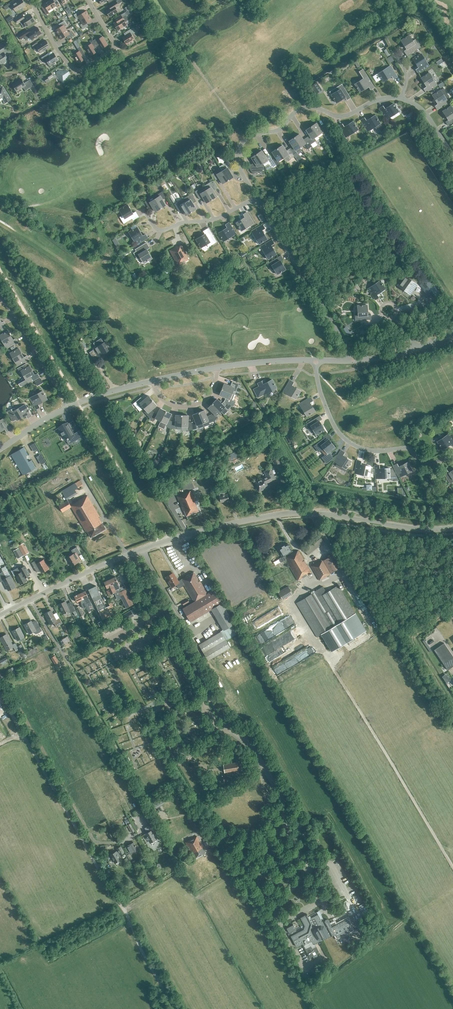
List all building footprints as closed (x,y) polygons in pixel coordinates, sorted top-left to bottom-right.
[(25,5),(22,0),(20,0),(12,5),(15,11),(25,5)] [(61,6),(57,0),(49,0),(48,1),(52,8),(57,6),(58,7),(61,6)] [(116,8),(119,5),(118,4),(122,1),(121,0),(117,0),(116,1),(109,5),(111,7),(106,11),(109,17),(118,11),(116,8)] [(48,11),(52,8),(48,1),(43,3),(40,5),(46,14),(49,13),(48,11)] [(80,21),(89,15),(86,10),(81,14),(79,11),(74,15),(77,19),(79,18),(80,21)] [(114,19),(116,22),(113,23),(116,27),(118,30),(127,25),(125,22),(126,21),(127,18),(126,16),(127,15),(126,13),(125,12),(114,19)] [(27,26),(35,21),(30,14),(24,18),(22,15),(16,19),(18,23),(22,20),(27,26)] [(89,15),(80,21),(82,23),(80,25),(83,29),(88,26),(87,23),(92,20),(89,15)] [(58,35),(67,29),(65,26),(67,25),(64,21),(59,24),(60,27),(55,30),(58,35)] [(32,39),(41,33),(37,27),(32,30),(29,32),(27,29),(18,35),(21,39),(25,37),(27,39),(28,39),(29,40),(30,40),(32,39)] [(131,35),(136,32),(133,27),(126,32),(127,34),(122,37),(126,44),(134,39),(131,35)] [(67,29),(58,35),(61,39),(66,36),(68,39),(73,35),(70,31),(68,32),(67,29)] [(407,49),(404,51),(407,56),(421,47),(415,39),(413,41),(409,35),(401,40),(407,49)] [(93,40),(97,46),(101,44),(103,48),(108,45),(102,36),(97,40),(96,39),(93,40)] [(41,53),(50,47),(46,40),(39,44),(37,42),(32,45),(35,50),(38,48),(41,53)] [(97,46),(93,40),(90,42),(91,43),(85,47),(91,55),(95,52),(93,48),(97,46)] [(4,46),(3,44),(0,46),(0,54),(0,64),(3,63),(5,62),(5,61),(8,59),(6,55),(11,52),(7,45),(4,46)] [(81,56),(85,54),(80,47),(77,48),(79,51),(73,55),(79,63),(83,60),(81,56)] [(49,65),(51,64),(52,65),(55,63),(55,62),(58,60),(54,53),(48,56),(47,54),(39,59),(40,61),(43,59),(44,60),(45,59),(49,65)] [(419,67),(416,69),(418,73),(429,65),(421,53),(413,59),(419,67)] [(390,65),(378,73),(373,76),(376,82),(381,79),(383,81),(392,76),(394,79),(397,76),(390,65)] [(66,80),(69,75),(65,69),(59,70),(57,76),(60,81),(66,80)] [(364,78),(355,84),(360,92),(369,86),(370,89),(374,87),(367,76),(363,70),(360,72),(364,78)] [(46,74),(47,76),(43,78),(46,83),(50,81),(49,79),(54,77),(51,71),(46,74)] [(424,88),(426,92),(437,85),(429,72),(421,78),(427,86),(424,88)] [(30,79),(28,81),(24,83),(21,78),(18,80),(18,81),(12,84),(16,91),(23,87),(25,90),(33,85),(30,79)] [(316,94),(322,90),(317,82),(310,86),(316,94)] [(345,97),(347,100),(351,98),(342,84),(330,92),(336,102),(345,97)] [(11,99),(3,86),(0,88),(0,101),(3,99),(5,103),(11,99)] [(438,104),(435,105),(437,109),(448,102),(446,98),(449,96),(443,88),(432,95),(438,104)] [(379,108),(386,119),(399,111),(394,103),(385,109),(383,106),(379,108)] [(445,121),(448,125),(452,122),(452,109),(451,106),(443,111),(448,120),(445,121)] [(368,131),(375,126),(376,129),(382,126),(375,115),(366,120),(364,118),(361,120),(368,131)] [(339,126),(346,137),(358,129),(353,121),(344,127),(342,124),(339,126)] [(316,123),(311,126),(317,136),(322,132),(324,134),(328,131),(324,126),(320,128),(316,123)] [(306,137),(311,144),(319,138),(317,136),(311,126),(306,129),(310,135),(306,137)] [(312,146),(311,144),(306,137),(303,139),(299,134),(294,137),(300,146),(303,144),(305,147),(305,146),(307,149),(312,146)] [(299,147),(300,146),(294,137),(289,141),(293,146),(289,148),(294,155),(295,158),(299,155),(298,153),(301,152),(301,149),(299,147)] [(291,158),(294,155),(289,148),(286,150),(282,145),(277,148),(283,157),(285,161),(287,161),(289,161),(290,159),(291,158)] [(272,159),(275,163),(276,165),(280,163),(278,161),(283,157),(277,148),(272,152),(276,157),(272,159)] [(266,163),(268,164),(270,162),(271,165),(275,163),(272,159),(269,154),(265,156),(262,150),(256,154),(263,163),(265,161),(266,163)] [(264,170),(264,165),(263,163),(256,154),(251,157),(255,163),(249,167),(252,173),(256,171),(264,170)] [(228,180),(233,177),(230,171),(233,169),(228,161),(219,166),(228,180)] [(222,171),(217,174),(216,172),(212,174),(216,180),(219,178),(223,183),(228,180),(219,166),(222,171)] [(203,186),(212,199),(217,196),(213,190),(218,188),(213,180),(203,186)] [(195,191),(199,199),(203,197),(206,203),(212,199),(203,186),(195,191)] [(153,196),(161,208),(166,205),(162,199),(166,197),(162,191),(160,193),(158,193),(153,196)] [(183,199),(191,212),(196,209),(193,203),(196,201),(192,193),(183,199)] [(153,196),(145,201),(148,208),(152,206),(155,211),(161,208),(153,196)] [(174,204),(175,205),(179,211),(182,209),(186,215),(191,212),(183,199),(174,204)] [(139,217),(136,211),(133,213),(127,204),(119,209),(123,215),(120,217),(124,223),(132,218),(133,220),(139,217)] [(247,212),(243,214),(245,217),(236,222),(241,231),(254,223),(247,212)] [(236,233),(229,222),(225,224),(227,227),(218,233),(223,241),(236,233)] [(262,230),(265,228),(263,225),(251,231),(259,244),(267,239),(262,230)] [(148,237),(145,234),(142,236),(137,227),(129,232),(137,244),(148,237)] [(208,228),(203,231),(205,234),(196,239),(201,247),(207,244),(208,246),(216,242),(217,242),(208,228)] [(274,243),(272,240),(261,246),(268,259),(276,254),(271,245),(274,243)] [(135,249),(136,251),(134,252),(134,253),(134,252),(138,259),(140,257),(144,263),(152,258),(147,249),(150,248),(146,242),(135,249)] [(173,248),(169,250),(175,261),(176,260),(177,262),(176,262),(178,266),(185,263),(184,262),(189,259),(186,255),(187,254),(182,244),(178,246),(178,245),(173,248)] [(283,258),(281,255),(267,263),(267,264),(267,263),(271,270),(274,268),(277,274),(286,269),(280,260),(283,258)] [(410,294),(416,284),(405,276),(398,285),(410,294)] [(427,279),(421,284),(433,298),(439,293),(427,279)] [(377,294),(385,288),(380,280),(368,289),(375,299),(379,297),(377,294)] [(368,315),(367,305),(358,305),(358,312),(355,312),(355,320),(372,319),(371,315),(368,315)] [(7,348),(18,342),(16,338),(13,339),(8,330),(0,335),(0,336),(7,348)] [(110,344),(107,340),(104,342),(101,338),(96,341),(99,345),(93,349),(94,349),(89,352),(94,359),(98,356),(99,357),(111,349),(108,345),(110,344)] [(19,348),(10,353),(17,366),(29,359),(27,355),(24,357),(19,348)] [(24,386),(40,377),(38,373),(35,375),(30,366),(28,367),(26,363),(17,368),(21,370),(26,379),(19,383),(21,386),(24,386)] [(266,382),(264,379),(258,383),(259,386),(253,389),(258,397),(264,394),(277,388),(272,379),(266,382)] [(294,382),(290,380),(283,391),(296,398),(301,390),(292,385),(294,382)] [(233,390),(236,391),(239,384),(232,381),(230,386),(224,383),(222,389),(232,393),(233,390)] [(224,401),(230,405),(232,406),(233,407),(235,401),(232,400),(235,394),(232,393),(222,389),(220,395),(226,397),(224,401)] [(38,404),(47,399),(43,391),(30,398),(36,409),(40,407),(38,404)] [(144,400),(141,397),(136,401),(142,409),(153,400),(149,396),(144,400)] [(313,400),(311,397),(299,404),(307,416),(315,411),(310,402),(313,400)] [(213,403),(220,411),(224,414),(228,410),(228,409),(232,406),(230,405),(224,401),(222,403),(217,399),(213,403)] [(157,405),(153,400),(142,409),(144,407),(146,410),(144,412),(149,418),(154,412),(151,409),(157,405)] [(213,403),(208,407),(213,412),(210,415),(214,421),(218,417),(216,415),(220,411),(213,403)] [(16,419),(17,420),(26,415),(28,418),(31,416),(25,404),(15,410),(14,407),(7,411),(13,421),(16,419)] [(166,411),(160,408),(157,414),(154,412),(149,418),(154,420),(155,418),(161,421),(166,411)] [(204,410),(199,412),(204,426),(210,423),(209,423),(214,421),(210,415),(207,416),(204,410)] [(171,413),(166,411),(161,421),(158,426),(164,429),(166,426),(170,428),(172,421),(168,419),(171,413)] [(193,429),(198,427),(198,428),(204,426),(199,412),(193,414),(195,421),(192,422),(193,429)] [(176,421),(172,421),(170,428),(177,428),(177,429),(181,429),(181,426),(182,415),(176,414),(176,421)] [(181,426),(181,429),(181,430),(187,430),(187,429),(193,429),(192,422),(188,422),(188,415),(182,415),(181,426)] [(319,421),(322,419),(320,415),(306,424),(310,430),(313,428),(316,434),(324,429),(319,421)] [(5,429),(7,431),(10,429),(4,418),(0,420),(0,431),(5,429)] [(59,427),(62,432),(61,433),(62,435),(63,434),(66,439),(70,437),(73,442),(82,437),(79,431),(73,434),(69,426),(68,427),(66,424),(59,427)] [(437,441),(442,449),(451,444),(452,446),(452,439),(449,433),(437,441)] [(331,437),(329,434),(314,446),(318,452),(323,448),(327,453),(328,453),(335,447),(329,439),(331,437)] [(24,447),(12,454),(24,474),(35,467),(31,460),(29,461),(25,456),(28,454),(24,447)] [(341,450),(334,461),(337,463),(336,465),(345,471),(346,469),(351,461),(343,455),(345,452),(341,450)] [(237,454),(236,455),(235,453),(226,457),(229,462),(232,461),(232,462),(239,458),(237,454)] [(328,454),(328,453),(327,453),(322,457),(327,463),(334,458),(330,453),(328,454)] [(282,464),(276,454),(271,457),(277,467),(282,464)] [(357,460),(355,473),(369,476),(370,472),(372,472),(373,468),(370,468),(371,466),(361,464),(361,461),(357,460)] [(399,466),(397,463),(393,465),(399,477),(412,470),(408,462),(399,466)] [(379,468),(379,465),(375,465),(376,478),(388,477),(393,479),(398,479),(393,469),(390,469),(390,468),(379,468)] [(267,483),(275,479),(270,469),(265,471),(267,476),(255,482),(256,483),(255,484),(256,484),(256,485),(258,488),(258,489),(259,490),(259,491),(260,490),(261,490),(263,489),(268,486),(267,483)] [(447,470),(443,472),(450,483),(452,481),(452,470),(449,472),(447,470)] [(84,485),(80,480),(62,491),(67,499),(77,493),(75,490),(79,488),(84,485)] [(221,502),(229,500),(227,494),(225,494),(224,490),(218,491),(219,495),(221,502)] [(187,516),(199,511),(197,506),(197,505),(191,491),(187,493),(187,492),(177,496),(184,511),(185,511),(187,516)] [(71,505),(68,500),(59,505),(62,512),(71,507),(86,532),(88,531),(91,537),(105,528),(99,518),(100,517),(87,495),(71,505)] [(308,555),(325,542),(321,537),(305,550),(308,555)] [(18,546),(24,555),(29,552),(25,545),(24,546),(23,543),(18,546)] [(288,543),(278,549),(283,556),(279,558),(281,561),(284,560),(283,558),(284,557),(298,580),(311,572),(299,550),(295,553),(294,551),(289,554),(288,553),(293,551),(288,543)] [(67,558),(72,566),(76,563),(76,562),(80,559),(78,554),(81,552),(77,546),(71,550),(73,554),(67,558)] [(14,550),(18,558),(23,555),(18,548),(14,550)] [(324,560),(323,560),(320,562),(320,561),(311,566),(319,580),(331,573),(338,568),(331,556),(324,560)] [(42,572),(49,568),(44,559),(39,562),(37,559),(32,562),(37,572),(40,570),(42,572)] [(30,575),(25,565),(20,568),(19,566),(11,570),(14,575),(16,575),(21,584),(27,580),(26,577),(30,575)] [(15,587),(12,579),(10,575),(6,577),(3,571),(0,573),(0,582),(3,580),(8,590),(15,587)] [(226,640),(239,632),(214,590),(208,594),(201,582),(201,583),(194,572),(179,582),(174,574),(167,578),(172,587),(176,584),(179,588),(184,585),(194,602),(183,609),(191,622),(212,610),(223,629),(221,631),(198,644),(208,660),(230,647),(226,640)] [(121,587),(115,576),(104,582),(108,590),(107,591),(109,595),(115,592),(118,597),(121,595),(127,607),(133,604),(124,585),(121,587)] [(365,631),(338,585),(326,592),(323,586),(310,594),(310,595),(296,603),(317,637),(329,630),(331,633),(323,637),(332,651),(365,631)] [(89,589),(99,611),(106,607),(97,586),(89,589)] [(288,586),(278,592),(282,599),(292,593),(288,586)] [(86,591),(80,593),(87,607),(87,609),(90,608),(89,606),(92,605),(88,597),(89,597),(86,591)] [(87,607),(80,593),(74,596),(77,602),(80,600),(84,608),(87,607)] [(71,609),(73,612),(74,613),(75,616),(77,615),(73,606),(71,607),(69,603),(67,604),(65,601),(58,604),(63,613),(71,609)] [(99,611),(103,619),(114,614),(110,605),(106,607),(99,611)] [(56,620),(51,610),(45,614),(51,624),(54,622),(56,627),(63,623),(60,618),(56,620)] [(131,610),(122,615),(125,620),(134,615),(131,610)] [(29,634),(34,631),(36,634),(42,630),(37,621),(33,623),(31,621),(24,625),(29,634)] [(17,640),(24,636),(19,627),(12,631),(17,640)] [(18,649),(14,643),(12,644),(6,634),(0,638),(7,650),(13,647),(15,650),(18,649)] [(62,645),(70,641),(68,636),(60,641),(62,645)] [(452,666),(452,656),(444,643),(434,650),(448,670),(452,666)] [(13,667),(6,671),(9,677),(16,673),(13,667)] [(238,770),(242,768),(241,764),(237,762),(223,764),(224,772),(238,770)] [(152,842),(157,839),(152,830),(150,827),(156,825),(151,816),(145,819),(148,826),(145,828),(147,832),(146,833),(149,839),(150,838),(152,842)] [(196,858),(206,852),(197,836),(186,842),(193,853),(196,858)] [(133,852),(138,849),(134,842),(129,844),(129,845),(126,847),(130,853),(133,851),(133,852)] [(120,854),(125,852),(121,846),(117,848),(118,850),(111,854),(115,862),(122,858),(119,855),(120,854)] [(289,932),(290,932),(291,934),(291,936),(296,946),(297,946),(302,944),(309,957),(311,957),(315,955),(316,954),(320,952),(314,941),(317,939),(320,940),(327,937),(327,938),(332,935),(332,936),(335,934),(335,933),(343,936),(343,935),(335,933),(328,919),(327,919),(324,920),(323,918),(320,919),(318,914),(309,918),(307,914),(300,917),(300,919),(304,926),(303,928),(297,931),(296,929),(293,924),(287,928),(289,932)]
